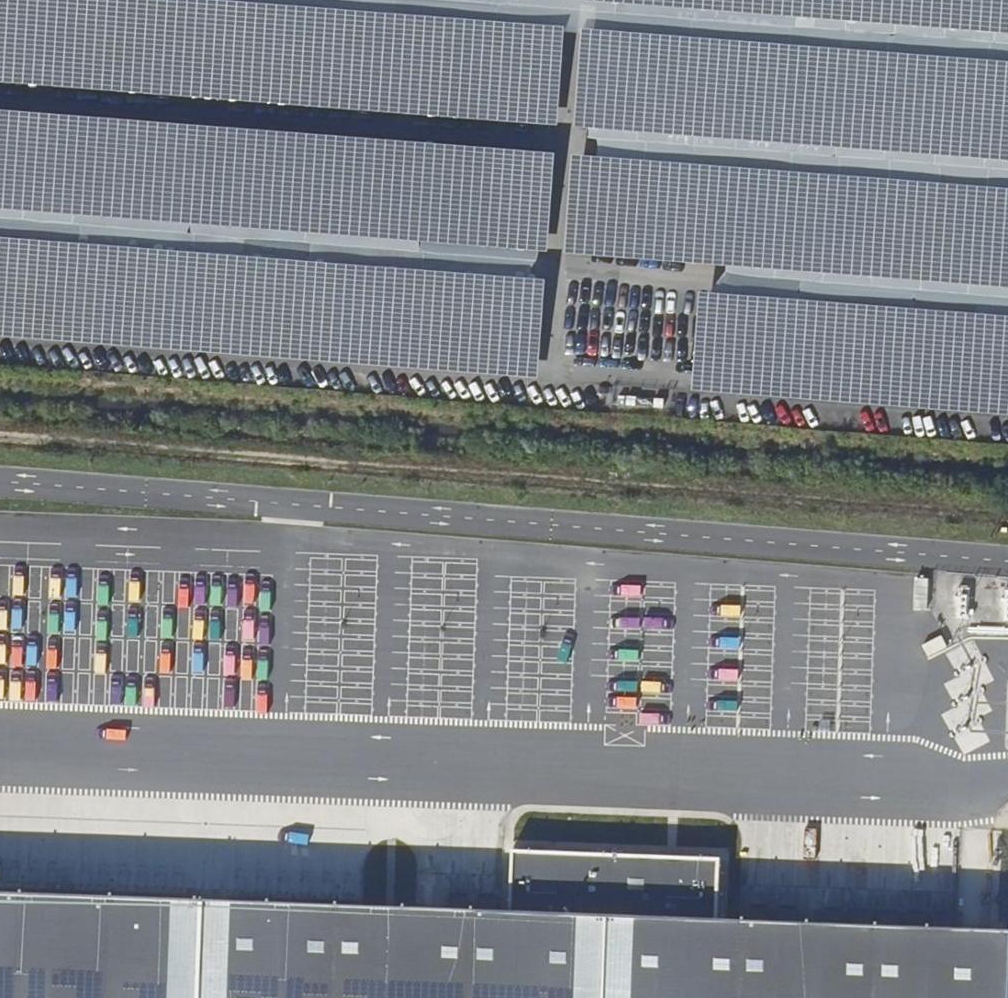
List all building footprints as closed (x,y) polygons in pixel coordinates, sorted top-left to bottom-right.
[(718,922),(720,861),(511,853),(508,914),(0,895),(0,997),(1007,997),(1007,934),(718,922)]
